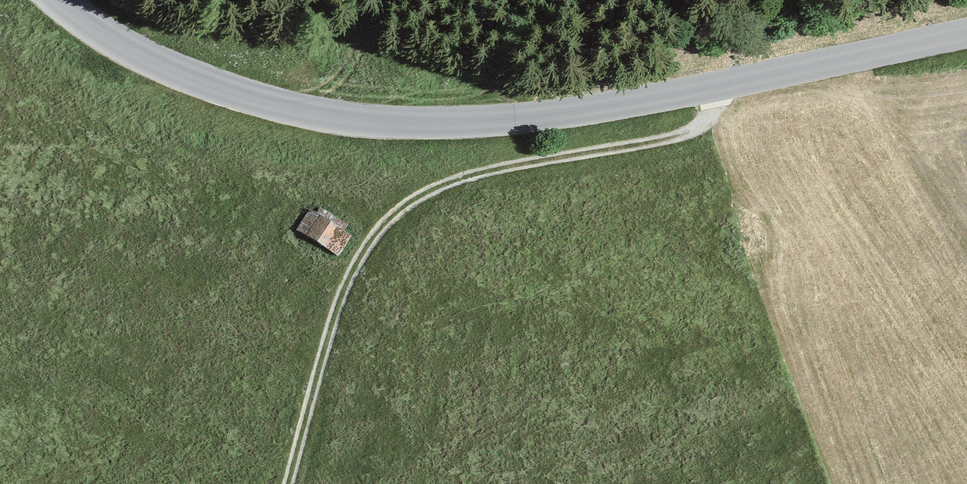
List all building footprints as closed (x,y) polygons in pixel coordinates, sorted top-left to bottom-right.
[(349,237),(313,214),(302,230),(339,253),(349,237)]
